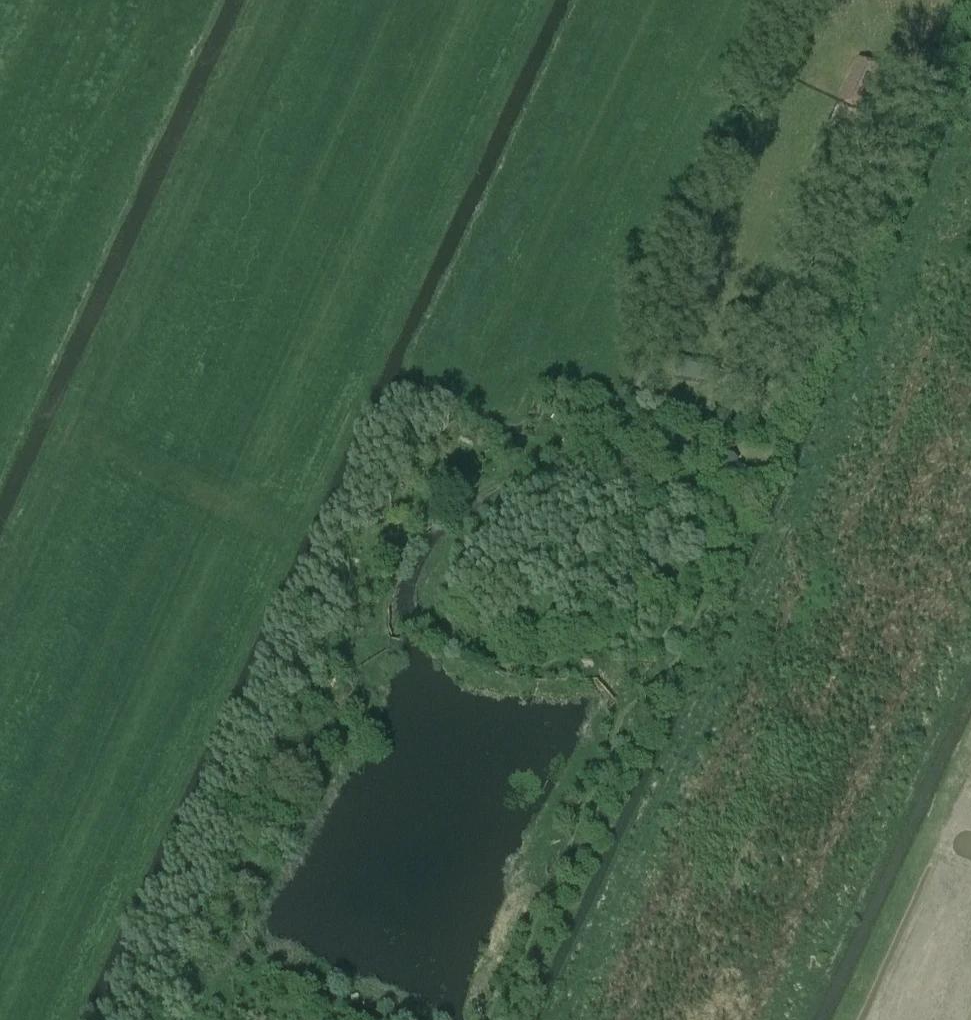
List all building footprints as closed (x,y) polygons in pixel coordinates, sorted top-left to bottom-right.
[(857,58),(837,103),(861,113),(881,69),(857,58)] [(739,462),(724,453),(713,474),(728,482),(739,462)] [(747,469),(740,482),(749,487),(756,473),(747,469)]
